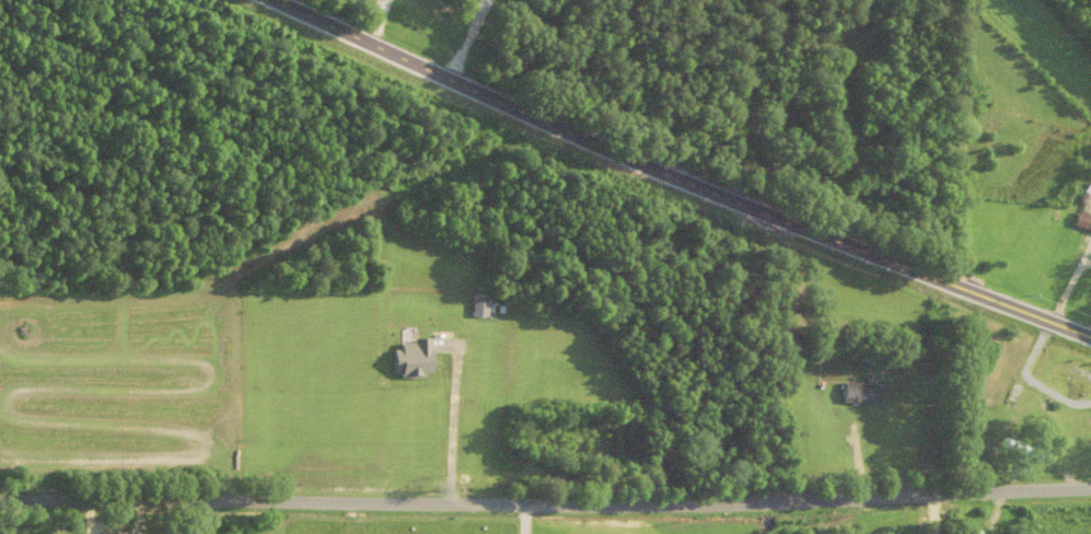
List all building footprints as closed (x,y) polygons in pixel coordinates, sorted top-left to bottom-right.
[(1090,231),(1090,212),(1079,208),(1073,224),(1090,231)] [(473,300),(472,314),(487,315),(489,301),(473,300)] [(394,348),(394,373),(401,373),(402,378),(427,376),(427,373),(433,373),(433,337),(415,337),(415,341),(402,341),(402,348),(394,348)] [(882,382),(845,381),(844,399),(881,402),(882,382)] [(1043,449),(1040,458),(995,444),(998,434),(1043,449)]
